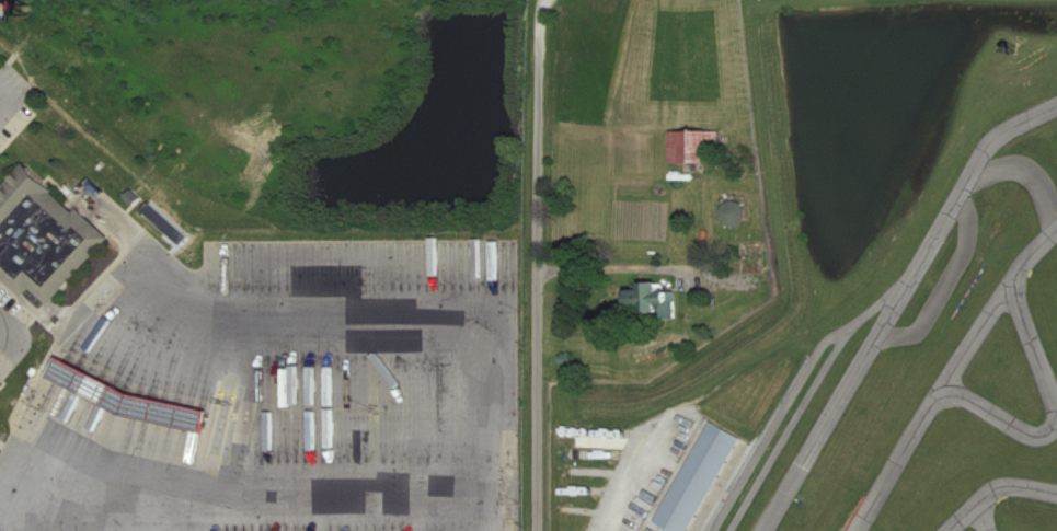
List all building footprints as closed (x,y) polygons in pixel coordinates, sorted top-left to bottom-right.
[(720,132),(666,130),(665,163),(703,163),(704,143),(720,144),(720,132)] [(23,297),(0,276),(0,191),(25,163),(112,239),(49,308),(31,291),(23,297)] [(725,228),(746,218),(735,198),(715,209),(725,228)] [(676,320),(676,292),(662,292),(662,283),(636,283),(637,291),(622,292),(622,317),(661,316),(661,320),(676,320)] [(204,434),(208,413),(131,395),(57,358),(48,378),(125,418),(204,434)] [(274,452),(275,414),(255,413),(254,452),(274,452)] [(652,524),(664,530),(690,530),(742,442),(710,424),(652,524)]
